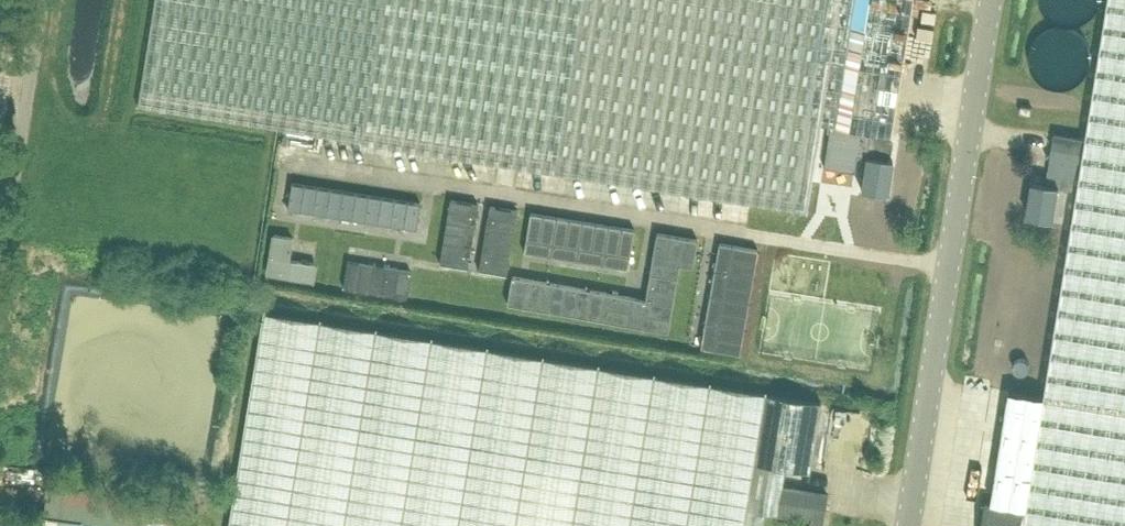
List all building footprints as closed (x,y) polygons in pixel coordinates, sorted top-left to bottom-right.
[(867,147),(866,155),(885,158),(890,150),(891,143),(889,134),(911,0),(155,0),(138,104),(809,211),(821,139),(867,147)] [(1045,395),(1024,525),(1124,525),(1124,0),(1109,0),(1045,395)] [(931,38),(933,27),(917,24),(915,36),(931,38)] [(1031,114),(1032,106),(1020,104),(1019,112),(1031,114)] [(1075,189),(1083,137),(1056,132),(1048,183),(1032,181),(1026,214),(1052,218),(1057,187),(1075,189)] [(865,155),(860,188),(886,192),(891,159),(885,158),(866,155),(865,155)] [(287,208),(313,212),(317,186),(291,182),(287,208)] [(339,216),(343,190),(317,186),(313,212),(339,216)] [(369,195),(343,190),(339,216),(365,220),(369,195)] [(369,195),(365,220),(390,224),(394,199),(369,195)] [(390,224),(416,228),(420,203),(394,199),(390,224)] [(449,199),(445,224),(444,231),(472,236),(477,204),(449,199)] [(483,238),(511,243),(516,211),(488,206),(483,238)] [(556,216),(542,214),(530,212),(524,251),(550,256),(556,216)] [(556,216),(550,256),(576,260),(582,221),(556,216)] [(602,264),(608,225),(582,221),(576,260),(602,264)] [(628,268),(634,229),(631,229),(608,225),(602,264),(628,268)] [(472,236),(444,231),(438,263),(466,268),(472,236)] [(650,273),(676,278),(678,264),(691,266),(696,240),(683,238),(657,233),(650,273)] [(270,235),(263,274),(312,281),(314,264),(288,260),(291,238),(270,235)] [(511,243),(483,238),(477,270),(505,275),(511,243)] [(770,239),(751,354),(788,360),(807,245),(770,239)] [(719,242),(714,268),(753,275),(758,249),(719,242)] [(410,270),(347,261),(344,287),(406,296),(410,270)] [(753,275),(714,268),(709,294),(748,301),(753,275)] [(647,287),(673,291),(676,278),(650,273),(647,287)] [(563,300),(565,286),(511,277),(507,303),(548,310),(550,297),(563,300)] [(604,293),(565,286),(563,300),(550,297),(548,310),(599,319),(600,319),(604,293)] [(673,291),(647,287),(645,300),(640,326),(666,331),(673,291)] [(640,326),(645,300),(604,293),(600,319),(640,326)] [(748,301),(709,294),(705,320),(744,327),(748,301)] [(775,513),(779,485),(780,486),(783,467),(807,471),(818,401),(764,393),(265,312),(260,338),(229,525),(761,525),(763,511),(775,513)] [(739,353),(744,327),(705,320),(700,346),(739,353)] [(1045,395),(1010,390),(992,502),(986,501),(981,525),(1024,525),(1045,395)] [(824,492),(780,486),(779,485),(775,513),(809,517),(807,525),(819,525),(824,492)]
